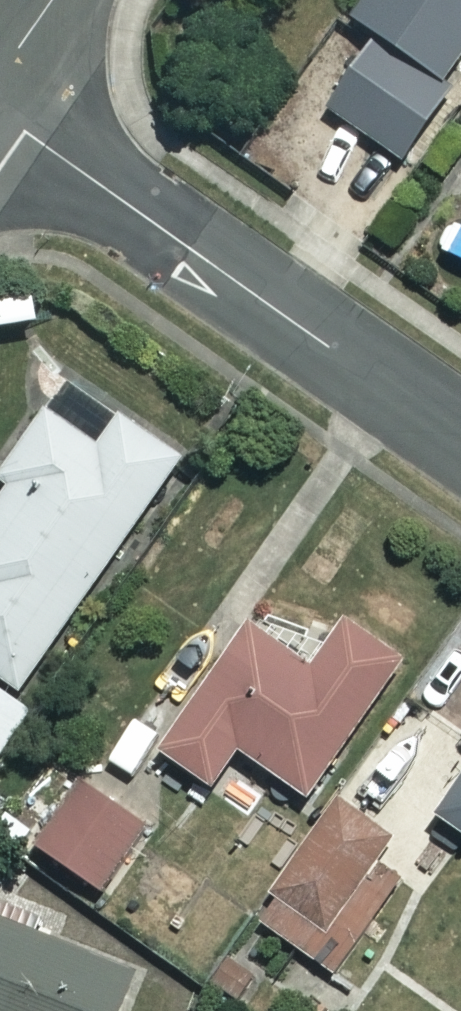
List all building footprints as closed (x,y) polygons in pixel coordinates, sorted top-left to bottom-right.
[(351,16),(378,33),(328,111),(397,156),(460,56),(460,0),(361,0),(351,16)] [(97,446),(42,403),(0,458),(0,479),(7,485),(0,494),(0,680),(6,684),(178,463),(119,417),(97,446)] [(312,668),(252,625),(161,751),(208,785),(236,746),(303,795),(392,671),(338,632),(312,668)] [(145,828),(75,780),(31,843),(101,891),(145,828)] [(437,816),(460,833),(460,782),(437,816)] [(389,839),(341,801),(253,912),(337,979),(407,890),(372,861),(389,839)] [(0,921),(0,1010),(112,1010),(127,972),(0,921)]
